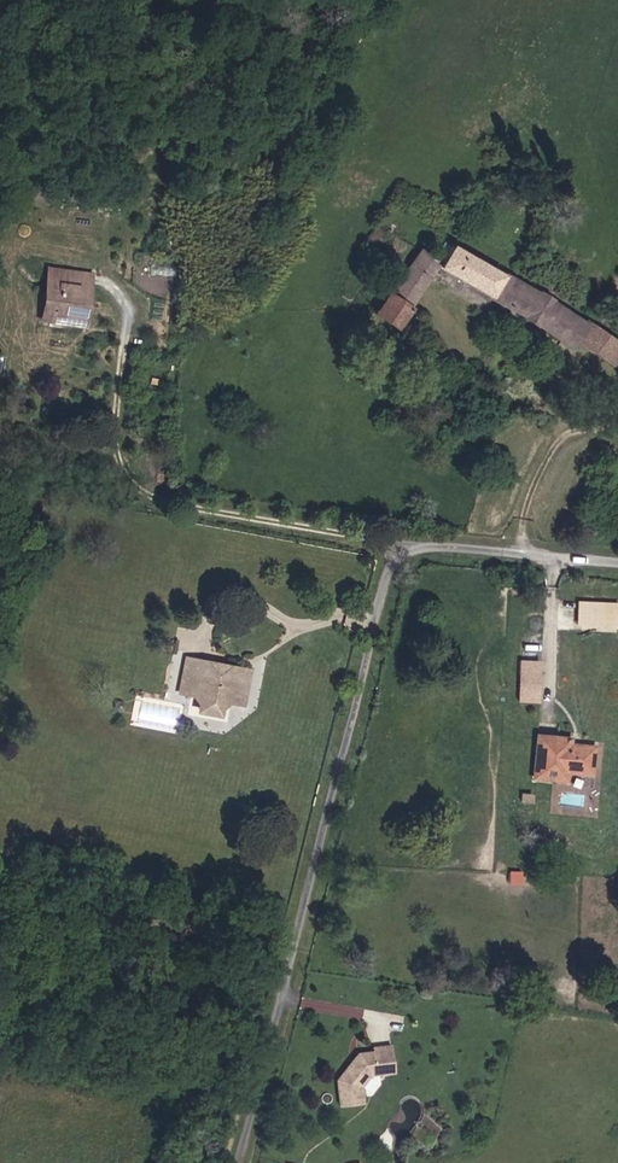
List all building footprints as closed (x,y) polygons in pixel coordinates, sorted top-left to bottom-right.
[(383,241),(375,250),(382,257),(389,247),(383,241)] [(458,241),(443,262),(525,312),(568,347),(571,341),(609,368),(617,355),(617,344),(587,320),(584,324),(547,296),(549,292),(544,289),(542,292),(458,241)] [(426,244),(380,307),(398,321),(445,256),(426,244)] [(374,267),(382,257),(375,250),(366,261),(374,267)] [(52,269),(50,281),(84,285),(82,294),(94,296),(96,276),(52,269)] [(90,322),(94,296),(82,294),(84,285),(50,281),(46,305),(57,307),(56,317),(90,322)] [(56,317),(57,307),(46,305),(45,316),(56,317)] [(615,626),(616,602),(575,600),(574,625),(615,626)] [(538,660),(516,659),(514,702),(536,703),(538,660)] [(248,703),(255,673),(231,668),(229,678),(210,675),(210,679),(196,677),(198,662),(187,660),(186,660),(183,679),(195,682),(193,693),(204,695),(202,707),(208,712),(220,713),(225,706),(226,699),(248,703)] [(210,675),(229,678),(231,668),(198,662),(196,677),(210,679),(210,675)] [(181,690),(193,693),(195,682),(183,679),(181,690)] [(594,745),(567,742),(558,742),(558,733),(539,731),(535,774),(558,776),(559,768),(569,769),(592,771),(594,745)] [(558,733),(558,742),(567,742),(566,734),(558,733)] [(559,768),(558,776),(568,778),(569,769),(559,768)] [(509,869),(508,882),(522,884),(523,870),(509,869)] [(393,1045),(375,1047),(375,1052),(360,1053),(361,1054),(360,1057),(359,1060),(357,1062),(355,1060),(339,1081),(342,1106),(365,1104),(363,1087),(372,1075),(397,1072),(393,1045)]
